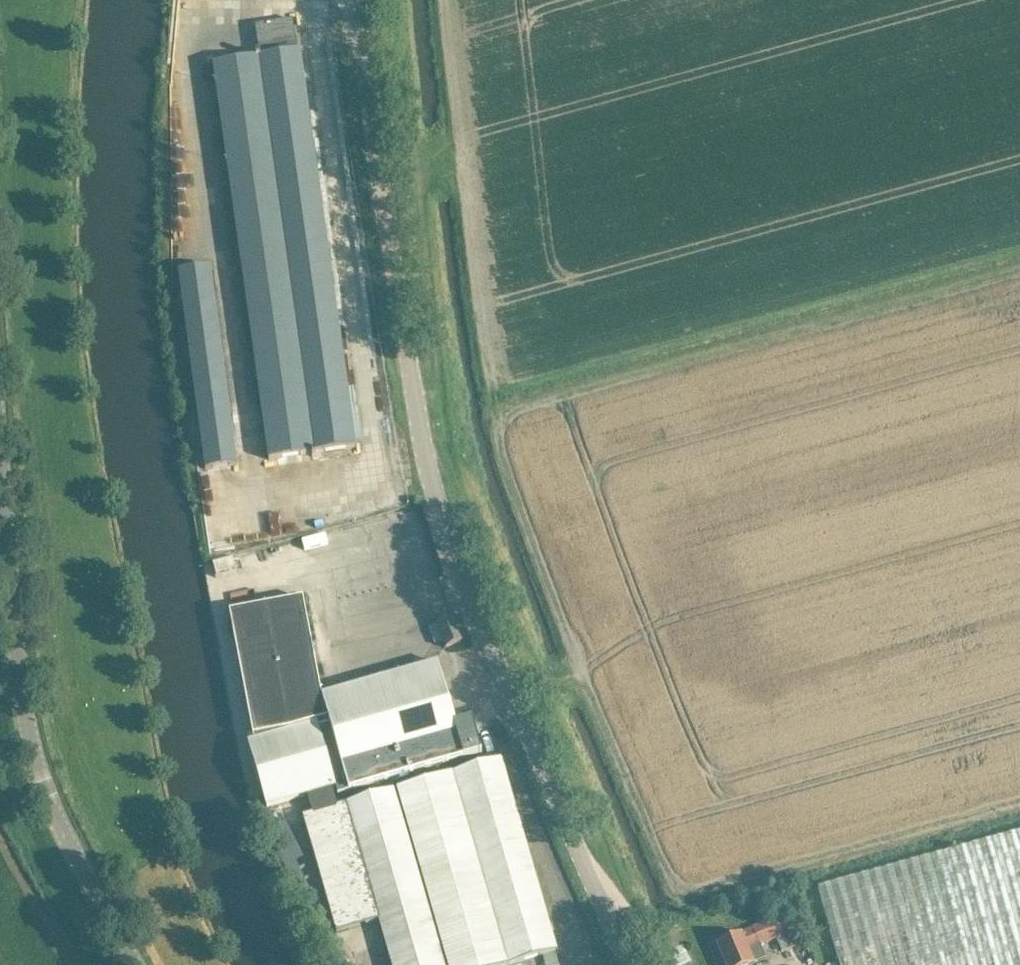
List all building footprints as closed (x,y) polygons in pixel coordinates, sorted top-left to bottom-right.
[(300,52),(280,55),(213,64),(268,460),(355,448),(300,52)] [(237,466),(211,268),(178,272),(204,470),(237,466)] [(455,725),(437,663),(322,697),(303,598),(229,612),(254,742),(248,744),(266,808),(335,788),(338,795),(482,754),(472,720),(455,725)] [(461,643),(451,618),(437,624),(447,649),(461,643)] [(450,964),(513,964),(536,958),(556,952),(500,760),(398,790),(450,964)] [(398,790),(303,817),(336,934),(379,922),(392,964),(450,964),(398,790)] [(257,824),(263,834),(267,832),(285,823),(280,813),(257,824)] [(818,887),(840,964),(1019,964),(1019,832),(818,887)] [(717,945),(725,964),(753,964),(766,960),(760,947),(776,940),(781,953),(804,944),(798,930),(793,932),(786,916),(752,930),(752,931),(741,935),(735,937),(717,945)]
